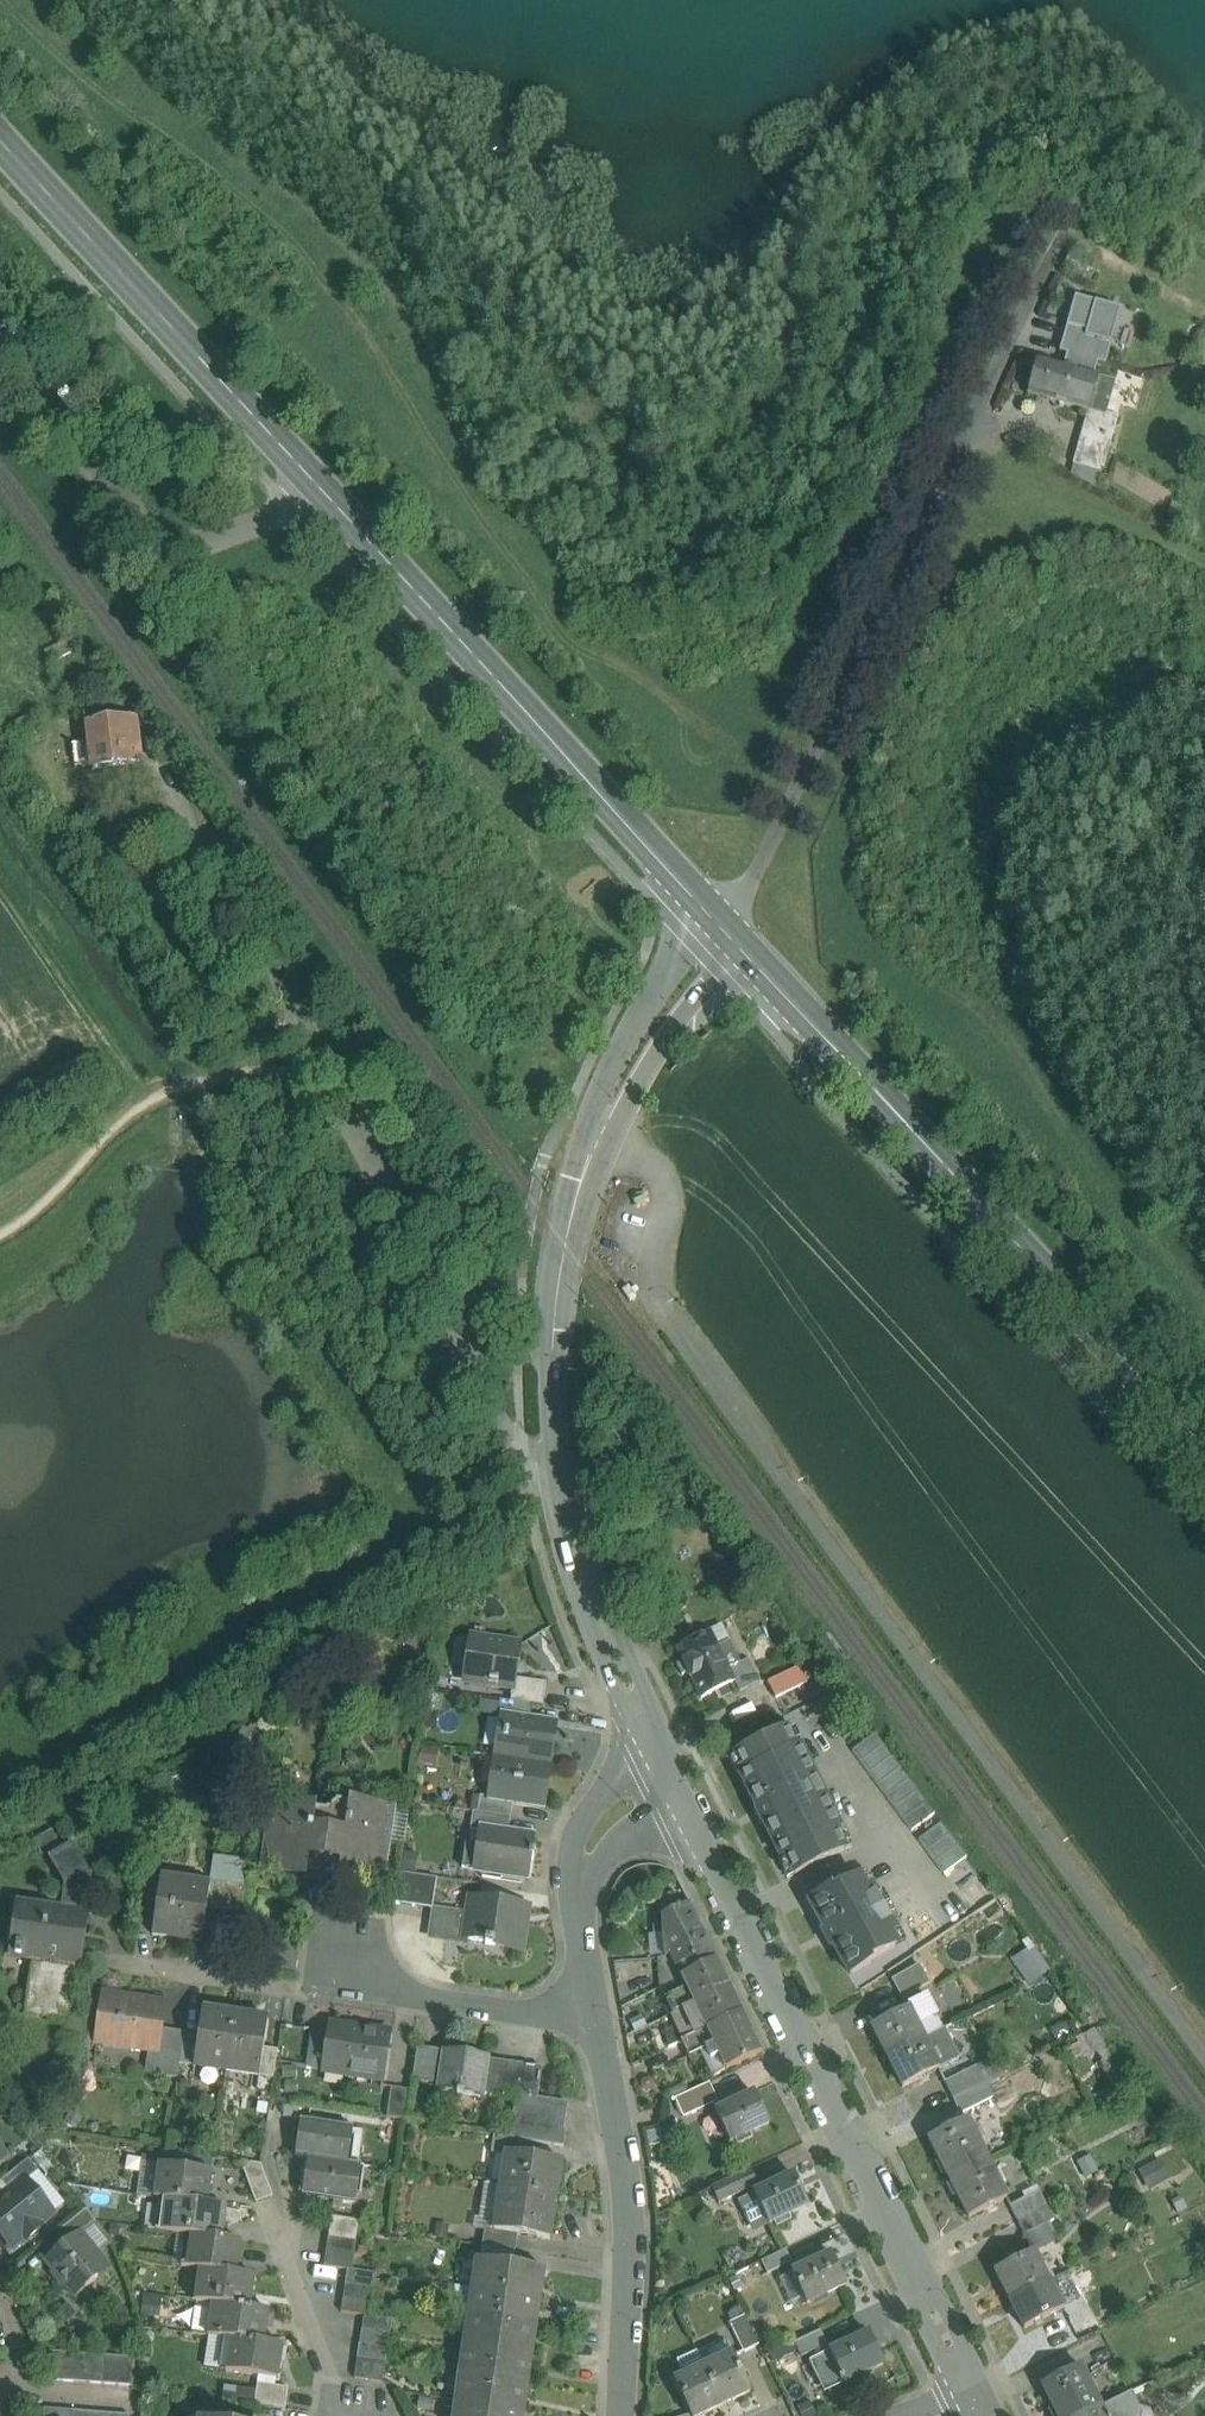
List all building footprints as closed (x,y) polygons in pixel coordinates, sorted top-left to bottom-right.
[(1075,298),(1059,353),(1067,355),(1063,368),(1072,370),(1072,372),(1094,378),(1098,364),(1105,366),(1121,311),(1075,298)] [(1203,351),(1195,363),(1204,370),(1204,352),(1203,351)] [(1063,368),(1038,361),(1028,395),(1062,405),(1063,403),(1089,411),(1098,379),(1094,378),(1072,372),(1072,370),(1063,368)] [(1117,418),(1097,413),(1089,411),(1084,431),(1112,438),(1117,418)] [(1112,438),(1084,431),(1074,465),(1102,473),(1112,438)] [(1102,473),(1074,465),(1071,476),(1097,490),(1102,473)] [(127,723),(89,727),(94,769),(139,763),(137,744),(130,745),(127,723)] [(710,1632),(677,1649),(684,1663),(676,1667),(681,1677),(689,1673),(702,1699),(735,1682),(729,1669),(739,1664),(728,1643),(720,1628),(711,1633),(710,1632)] [(520,1646),(470,1639),(464,1681),(512,1689),(514,1689),(515,1680),(520,1646)] [(761,1681),(749,1659),(739,1664),(729,1669),(735,1682),(740,1691),(761,1681)] [(800,1667),(768,1683),(776,1699),(808,1683),(800,1667)] [(546,1684),(515,1680),(514,1689),(512,1689),(511,1703),(532,1706),(543,1707),(546,1684)] [(511,1703),(500,1701),(497,1720),(505,1721),(506,1719),(530,1722),(532,1706),(511,1703)] [(530,1722),(506,1719),(505,1721),(500,1759),(545,1765),(551,1725),(530,1722)] [(787,1731),(736,1756),(745,1775),(740,1777),(781,1859),(786,1858),(794,1875),(846,1850),(837,1833),(841,1831),(800,1747),(796,1749),(787,1731)] [(875,1735),(852,1752),(912,1832),(934,1815),(875,1735)] [(545,1765),(500,1759),(493,1799),(493,1800),(513,1803),(539,1806),(545,1765)] [(513,1803),(493,1800),(493,1799),(480,1796),(478,1813),(511,1818),(513,1803)] [(326,1814),(318,1879),(328,1870),(328,1869),(378,1876),(382,1844),(389,1845),(394,1813),(337,1804),(336,1806),(326,1814)] [(318,1879),(326,1814),(271,1806),(266,1839),(273,1840),(268,1871),(318,1879)] [(478,1813),(473,1812),(470,1831),(485,1833),(485,1831),(508,1834),(511,1818),(478,1813)] [(967,1858),(941,1824),(919,1841),(944,1875),(967,1858)] [(508,1834),(485,1831),(485,1833),(483,1847),(482,1847),(481,1854),(482,1854),(479,1871),(529,1878),(532,1859),(533,1859),(534,1854),(533,1854),(535,1839),(508,1834)] [(72,1847),(52,1859),(67,1885),(66,1886),(88,1874),(72,1847)] [(88,1874),(66,1886),(63,1911),(80,1914),(84,1914),(94,1884),(88,1874)] [(437,1879),(400,1874),(395,1904),(433,1910),(437,1879)] [(859,1879),(831,1891),(832,1893),(810,1903),(826,1932),(824,1933),(832,1947),(834,1946),(850,1975),(871,1964),(870,1962),(897,1947),(890,1934),(896,1931),(871,1887),(865,1891),(859,1879)] [(209,1888),(161,1881),(152,1936),(202,1944),(207,1910),(210,1888),(209,1888)] [(244,1886),(210,1881),(209,1888),(210,1888),(207,1910),(240,1914),(244,1886)] [(396,1888),(380,1886),(376,1912),(392,1914),(396,1888)] [(525,1907),(474,1899),(472,1915),(471,1920),(456,1918),(453,1938),(469,1940),(486,1943),(486,1945),(495,1946),(495,1944),(519,1948),(525,1907)] [(689,1903),(662,1916),(664,1956),(665,1957),(670,1954),(706,1938),(689,1903)] [(63,1911),(23,1905),(16,1957),(42,1961),(75,1966),(77,1966),(81,1940),(76,1939),(80,1914),(63,1911)] [(471,1920),(472,1915),(433,1910),(428,1940),(468,1946),(469,1940),(453,1938),(456,1918),(471,1920)] [(706,1938),(670,1954),(681,1977),(682,1978),(717,1961),(706,1938)] [(1013,1956),(1028,1982),(1050,1970),(1035,1944),(1013,1956)] [(664,1956),(659,1959),(661,1987),(661,1988),(681,1977),(670,1954),(665,1957),(664,1956)] [(75,1966),(42,1961),(34,2017),(36,2017),(36,2016),(65,2021),(67,2022),(67,2019),(74,1968),(75,1966)] [(687,1988),(666,1998),(674,2015),(685,2009),(694,2005),(694,2004),(730,1988),(717,1961),(682,1978),(687,1988)] [(919,1964),(892,1980),(903,1999),(930,1983),(919,1964)] [(730,1988),(694,2004),(694,2005),(707,2030),(742,2014),(730,1988)] [(165,2005),(103,1996),(96,2043),(158,2052),(165,2005)] [(928,1996),(908,2007),(909,2009),(910,2008),(918,2024),(937,2015),(928,1996)] [(691,2021),(665,2032),(669,2047),(682,2041),(707,2030),(694,2005),(685,2009),(691,2021)] [(909,2009),(873,2027),(888,2057),(925,2038),(918,2024),(910,2008),(909,2009)] [(235,2016),(202,2011),(198,2040),(194,2068),(194,2069),(195,2069),(196,2063),(228,2068),(235,2016)] [(742,2014),(707,2030),(719,2056),(726,2070),(761,2054),(742,2014)] [(268,2021),(235,2016),(228,2068),(259,2072),(258,2078),(260,2079),(260,2077),(264,2049),(268,2021)] [(391,2033),(330,2025),(322,2072),(384,2081),(391,2033)] [(944,2029),(925,2038),(940,2069),(959,2059),(944,2029)] [(707,2030),(682,2041),(689,2057),(706,2049),(711,2059),(719,2056),(707,2030)] [(184,2034),(167,2031),(161,2077),(177,2079),(180,2065),(184,2037),(184,2034)] [(198,2040),(184,2037),(180,2065),(194,2068),(198,2040)] [(925,2038),(888,2057),(903,2087),(940,2069),(925,2038)] [(446,2053),(418,2048),(413,2082),(441,2086),(446,2053)] [(278,2051),(264,2049),(260,2077),(274,2079),(278,2051)] [(486,2058),(446,2052),(441,2086),(440,2092),(457,2095),(457,2097),(463,2098),(463,2096),(480,2098),(481,2094),(486,2060),(486,2058)] [(542,2068),(486,2060),(481,2094),(516,2099),(512,2123),(564,2131),(568,2104),(537,2099),(542,2068)] [(977,2067),(945,2082),(954,2100),(986,2084),(977,2067)] [(709,2083),(676,2098),(685,2117),(718,2102),(709,2083)] [(986,2084),(954,2100),(961,2115),(993,2098),(986,2084)] [(411,2091),(391,2088),(387,2118),(406,2121),(411,2091)] [(754,2094),(715,2112),(730,2143),(769,2125),(754,2094)] [(968,2120),(929,2140),(949,2179),(988,2160),(968,2120)] [(350,2128),(303,2121),(298,2159),(311,2161),(311,2160),(345,2165),(345,2164),(350,2128)] [(564,2131),(512,2123),(510,2139),(527,2142),(563,2147),(566,2131),(564,2131)] [(510,2139),(494,2137),(491,2154),(505,2156),(505,2153),(525,2156),(527,2142),(510,2139)] [(525,2156),(505,2153),(505,2156),(508,2156),(503,2184),(501,2184),(500,2186),(503,2186),(557,2194),(562,2161),(525,2156)] [(38,2171),(29,2159),(1,2181),(10,2192),(25,2180),(26,2181),(38,2171)] [(1145,2183),(1169,2178),(1165,2159),(1141,2165),(1145,2183)] [(345,2165),(311,2160),(311,2161),(306,2197),(353,2204),(358,2166),(345,2164),(345,2165)] [(988,2160),(949,2179),(969,2218),(1008,2199),(988,2160)] [(273,2198),(261,2166),(241,2163),(256,2204),(273,2198)] [(212,2173),(160,2166),(155,2199),(167,2201),(167,2200),(207,2206),(212,2173)] [(750,2169),(712,2188),(720,2204),(758,2186),(750,2169)] [(793,2175),(739,2201),(750,2225),(765,2218),(769,2226),(808,2207),(793,2175)] [(0,2200),(0,2232),(12,2247),(24,2237),(26,2240),(43,2227),(40,2224),(52,2214),(26,2181),(25,2180),(10,2192),(0,2200)] [(557,2194),(503,2186),(496,2231),(496,2232),(518,2236),(550,2240),(557,2194)] [(1039,2192),(1010,2207),(1017,2221),(1047,2206),(1039,2192)] [(207,2206),(167,2200),(167,2201),(163,2233),(191,2237),(192,2236),(222,2241),(222,2240),(226,2208),(207,2206)] [(1047,2206),(1017,2221),(1024,2236),(1054,2221),(1047,2206)] [(85,2213),(58,2236),(61,2249),(80,2233),(93,2223),(85,2213)] [(359,2222),(331,2218),(328,2239),(356,2243),(359,2222)] [(1054,2221),(1024,2236),(1032,2252),(1062,2237),(1054,2221)] [(518,2236),(496,2232),(496,2231),(485,2229),(482,2247),(515,2252),(518,2236)] [(61,2249),(47,2260),(55,2271),(53,2273),(64,2287),(66,2285),(75,2296),(109,2269),(80,2233),(61,2249)] [(222,2241),(192,2236),(191,2237),(187,2269),(199,2271),(200,2270),(236,2276),(236,2275),(241,2243),(222,2240),(222,2241)] [(356,2243),(328,2239),(326,2253),(354,2257),(356,2243)] [(515,2252),(482,2247),(480,2261),(513,2266),(515,2252)] [(786,2250),(762,2262),(768,2274),(792,2262),(786,2250)] [(354,2257),(326,2253),(324,2267),(347,2271),(352,2272),(352,2271),(354,2257)] [(1035,2253),(996,2272),(1010,2301),(1049,2281),(1048,2281),(1041,2266),(1035,2253)] [(831,2255),(792,2274),(807,2305),(846,2286),(831,2255)] [(480,2261),(476,2260),(476,2262),(482,2263),(478,2290),(472,2289),(536,2299),(541,2272),(546,2272),(546,2271),(513,2266),(480,2261)] [(236,2276),(200,2270),(199,2271),(195,2303),(217,2306),(217,2305),(250,2310),(250,2309),(255,2278),(236,2275),(236,2276)] [(376,2275),(352,2271),(352,2272),(347,2271),(345,2285),(374,2289),(376,2275)] [(1049,2281),(1010,2301),(1025,2329),(1063,2309),(1063,2308),(1062,2308),(1055,2295),(1056,2294),(1049,2281)] [(374,2289),(345,2285),(343,2299),(371,2303),(374,2289)] [(536,2299),(472,2289),(471,2290),(478,2291),(474,2317),(468,2316),(468,2318),(538,2328),(538,2327),(532,2326),(536,2299)] [(371,2303),(343,2299),(341,2313),(364,2317),(369,2318),(371,2303)] [(250,2310),(217,2305),(217,2306),(212,2338),(231,2340),(265,2345),(265,2344),(269,2312),(250,2309),(250,2310)] [(369,2318),(364,2317),(362,2331),(390,2335),(392,2321),(369,2318)] [(759,2346),(745,2317),(730,2324),(744,2353),(759,2346)] [(538,2328),(468,2318),(474,2319),(470,2346),(463,2345),(463,2346),(533,2356),(528,2355),(532,2328),(537,2329),(538,2328)] [(390,2335),(362,2331),(360,2345),(388,2349),(390,2335)] [(821,2331),(795,2344),(802,2358),(827,2345),(821,2331)] [(869,2334),(830,2353),(830,2354),(844,2383),(845,2384),(884,2366),(869,2334)] [(265,2345),(231,2340),(226,2372),(278,2380),(283,2347),(265,2344),(265,2345)] [(725,2342),(697,2355),(722,2407),(751,2393),(732,2354),(731,2354),(725,2342)] [(388,2349),(360,2345),(358,2359),(386,2363),(388,2349)] [(533,2356),(463,2346),(470,2347),(466,2375),(459,2374),(529,2385),(529,2384),(524,2383),(528,2356),(533,2357),(533,2356)] [(63,2353),(50,2352),(47,2380),(61,2381),(63,2353)] [(696,2352),(677,2361),(684,2376),(674,2381),(690,2415),(691,2415),(703,2415),(722,2407),(697,2355),(696,2352)] [(78,2354),(63,2353),(61,2381),(75,2382),(78,2354)] [(92,2355),(78,2354),(75,2382),(90,2383),(92,2355)] [(844,2383),(830,2354),(811,2363),(825,2392),(844,2383)] [(106,2356),(92,2355),(90,2383),(104,2384),(106,2356)] [(120,2357),(106,2356),(104,2384),(118,2385),(120,2357)] [(134,2358),(120,2357),(118,2385),(132,2386),(134,2358)] [(386,2363),(358,2359),(355,2379),(383,2384),(386,2363)] [(1043,2388),(1057,2415),(1085,2415),(1101,2408),(1081,2368),(1043,2388)] [(529,2385),(459,2374),(459,2375),(465,2376),(461,2403),(455,2402),(525,2413),(525,2412),(520,2411),(524,2385),(529,2386),(529,2385)] [(289,2389),(258,2385),(255,2406),(286,2410),(289,2389)] [(1101,2408),(1105,2415),(1152,2415),(1150,2410),(1140,2407),(1138,2409),(1130,2393),(1101,2408)] [(455,2402),(455,2403),(461,2404),(460,2415),(519,2415),(520,2413),(525,2413),(455,2402)] [(1085,2415),(1105,2415),(1101,2408),(1085,2415)]
